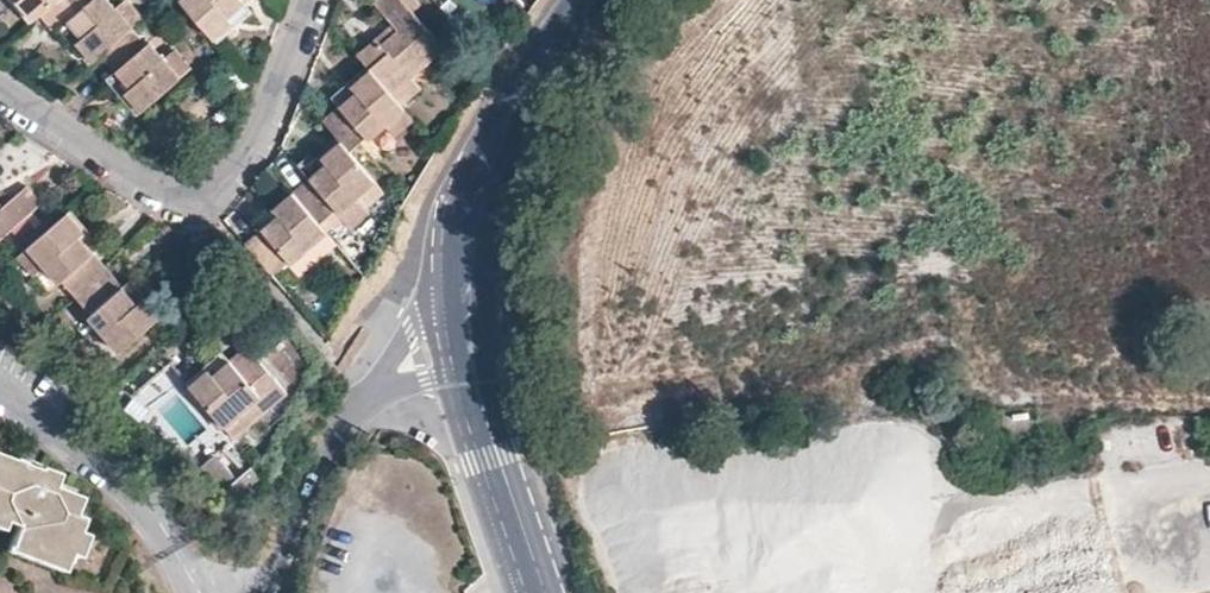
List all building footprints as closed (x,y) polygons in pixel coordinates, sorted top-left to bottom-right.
[(16,3),(31,22),(55,2),(58,0),(19,0),(16,3)] [(55,2),(83,37),(78,42),(94,60),(102,54),(135,25),(118,6),(113,0),(58,0),(55,2)] [(118,6),(135,25),(146,16),(132,0),(126,0),(118,6)] [(175,11),(187,0),(165,0),(175,11)] [(254,0),(187,0),(175,11),(207,50),(227,34),(223,29),(255,2),(254,0)] [(406,88),(439,58),(409,24),(417,17),(402,0),(398,0),(392,5),(387,0),(381,0),(367,13),(387,35),(393,41),(376,57),(370,50),(351,66),(368,85),(387,105),(406,88)] [(163,59),(135,25),(102,54),(130,88),(125,92),(141,111),(179,78),(163,59)] [(393,41),(387,35),(370,50),(376,57),(393,41)] [(174,49),(163,59),(179,78),(190,69),(174,49)] [(367,155),(385,139),(403,123),(398,117),(387,105),(368,85),(350,101),(354,106),(319,136),(336,155),(347,168),(364,152),(367,155)] [(387,105),(398,117),(416,100),(406,88),(387,105)] [(395,150),(413,134),(403,123),(385,139),(395,150)] [(333,226),(351,210),(371,194),(347,168),(336,155),(317,172),(322,178),(289,206),(316,236),(331,223),(333,226)] [(36,205),(23,189),(0,206),(0,233),(36,205)] [(361,221),(381,204),(371,194),(351,210),(361,221)] [(316,236),(289,206),(272,222),(278,229),(245,257),(272,287),(285,275),(288,277),(307,261),(325,245),(316,236)] [(59,281),(71,295),(103,270),(76,235),(81,231),(65,212),(25,244),(40,264),(55,284),(59,281)] [(25,244),(13,252),(29,272),(40,264),(25,244)] [(325,245),(307,261),(316,272),(335,256),(325,245)] [(307,261),(288,277),(296,288),(316,272),(307,261)] [(103,270),(71,295),(85,312),(82,315),(96,333),(111,352),(151,320),(137,302),(131,305),(103,270)] [(111,352),(96,333),(85,341),(101,361),(111,352)] [(286,389),(250,343),(217,369),(212,364),(193,378),(234,429),(286,389)] [(247,489),(256,470),(249,461),(235,471),(215,446),(202,457),(247,489)] [(72,528),(77,515),(70,510),(76,492),(49,482),(53,470),(0,450),(0,515),(11,520),(1,544),(58,565),(64,549),(72,528)] [(82,532),(72,528),(64,549),(74,553),(82,532)]
